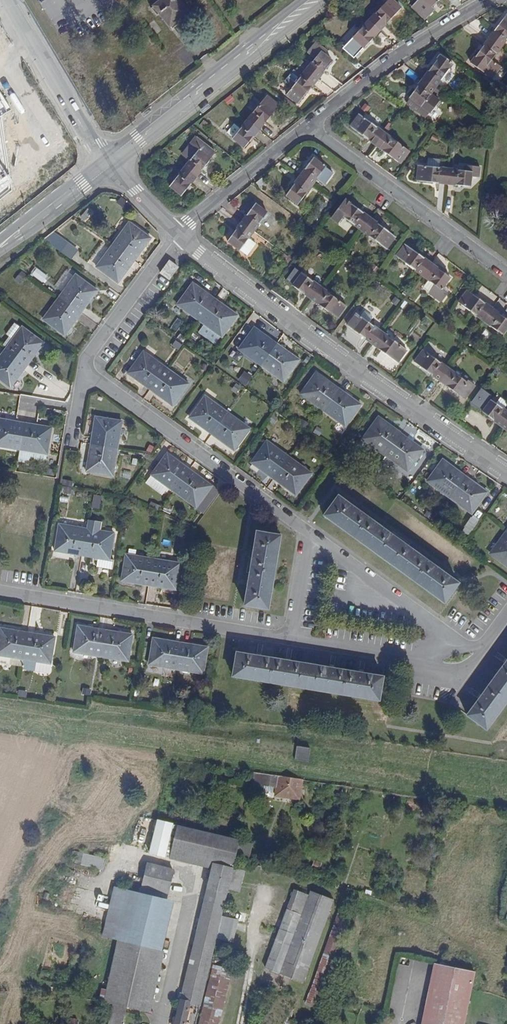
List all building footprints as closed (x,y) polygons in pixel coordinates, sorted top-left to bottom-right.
[(188,12),(178,0),(160,0),(150,9),(156,16),(159,14),(171,30),(180,23),(178,20),(188,12)] [(395,15),(401,9),(392,0),(388,0),(384,5),(353,38),(364,49),(395,15)] [(413,6),(427,19),(435,11),(432,8),(440,0),(419,0),(413,6)] [(190,15),(188,12),(178,20),(180,23),(190,15)] [(491,61),(506,40),(506,16),(471,64),(483,73),(491,61)] [(321,53),(323,50),(315,43),(307,53),(312,57),(306,65),(309,67),(306,71),(301,77),(295,72),(294,71),(285,82),(293,87),(287,95),(299,104),(332,62),(324,56),(321,53)] [(440,56),(409,98),(410,99),(407,104),(426,118),(429,113),(430,114),(439,102),(430,95),(433,91),(435,88),(452,65),(440,56)] [(491,61),(483,73),(492,80),(501,69),(491,61)] [(300,66),(295,72),(301,77),(306,71),(300,66)] [(444,95),(435,88),(433,91),(442,97),(444,95)] [(11,192),(1,117),(11,111),(0,95),(0,202),(11,192)] [(234,138),(233,138),(244,148),(278,106),(267,97),(241,129),(235,123),(227,132),(234,138)] [(350,128),(400,164),(409,152),(359,115),(350,128)] [(198,151),(170,186),(181,196),(210,160),(209,159),(215,152),(196,138),(191,145),(198,151)] [(183,155),(190,161),(198,151),(191,145),(183,155)] [(469,187),(470,177),(470,172),(463,171),(439,169),(440,161),(428,159),(427,167),(419,166),(417,181),(469,187)] [(313,160),(287,196),(298,204),(316,180),(324,186),(333,174),(313,160)] [(470,172),(470,177),(478,178),(479,167),(463,166),(463,171),(470,172)] [(343,218),(386,250),(395,237),(345,201),(331,220),(338,225),(343,218)] [(255,206),(228,242),(247,256),(256,244),(249,239),(266,214),(255,206)] [(91,212),(87,208),(80,217),(85,220),(91,212)] [(128,224),(96,268),(117,283),(150,239),(128,224)] [(60,251),(67,240),(57,233),(47,240),(60,251)] [(398,258),(428,281),(435,285),(430,292),(430,296),(439,302),(442,301),(447,294),(441,290),(443,287),(450,278),(407,246),(398,258)] [(169,263),(161,275),(168,281),(178,269),(169,263)] [(47,276),(37,268),(32,274),(42,282),(47,276)] [(293,287),(301,275),(294,269),(285,282),(293,287)] [(26,275),(21,271),(14,279),(20,283),(26,275)] [(293,287),(337,318),(346,307),(301,275),(293,287)] [(75,276),(43,320),(64,335),(96,292),(75,276)] [(435,285),(428,281),(423,287),(430,292),(435,285)] [(220,336),(221,337),(236,316),(192,285),(177,305),(204,324),(198,332),(214,344),(220,336)] [(502,335),(506,327),(506,320),(473,296),(465,308),(502,335)] [(356,314),(347,326),(391,357),(399,345),(369,323),(373,318),(364,312),(360,317),(356,314)] [(6,349),(0,357),(0,380),(10,387),(43,343),(22,328),(21,329),(17,326),(13,326),(6,335),(9,338),(12,340),(6,349)] [(254,328),(239,349),(283,382),(298,361),(254,328)] [(184,342),(178,337),(175,342),(181,347),(184,342)] [(3,346),(6,349),(12,340),(9,338),(3,346)] [(408,351),(399,345),(391,357),(399,363),(408,351)] [(416,363),(458,395),(458,394),(465,398),(474,386),(467,380),(466,382),(424,352),(416,363)] [(128,374),(172,405),(187,385),(143,353),(128,374)] [(244,371),(238,379),(246,385),(252,376),(244,371)] [(301,395),(345,426),(360,406),(316,373),(301,395)] [(482,412),(491,401),(494,397),(483,389),(471,404),(482,412)] [(204,397),(189,418),(233,450),(249,429),(204,397)] [(482,412),(506,431),(506,413),(491,401),(482,412)] [(95,418),(87,472),(112,476),(121,422),(95,418)] [(363,440),(407,472),(422,451),(378,419),(363,440)] [(19,450),(17,462),(29,464),(29,459),(45,462),(51,429),(0,420),(0,447),(19,450)] [(251,463),(295,495),(311,474),(266,442),(251,463)] [(195,508),(211,487),(167,455),(151,476),(166,486),(168,488),(195,508)] [(443,461),(427,482),(471,514),(486,493),(443,461)] [(166,486),(151,476),(146,483),(163,495),(165,493),(162,491),(166,486)] [(217,492),(211,487),(195,508),(202,513),(217,492)] [(91,508),(99,509),(101,496),(94,495),(91,508)] [(324,516),(443,603),(457,584),(338,497),(324,516)] [(473,515),(462,530),(469,535),(479,519),(473,515)] [(97,558),(97,561),(96,567),(112,570),(114,561),(109,560),(114,534),(100,532),(101,523),(87,521),(86,530),(59,525),(55,551),(94,558),(97,558)] [(490,554),(506,567),(506,531),(490,554)] [(256,533),(245,605),(268,609),(280,536),(256,533)] [(126,555),(121,581),(176,591),(180,564),(126,555)] [(78,627),(73,653),(128,662),(132,636),(78,627)] [(0,630),(0,656),(23,660),(21,669),(48,673),(50,664),(54,638),(0,630)] [(153,640),(149,665),(203,674),(207,649),(153,640)] [(233,677),(379,701),(383,678),(237,654),(233,677)] [(467,716),(486,729),(506,701),(506,661),(467,716)] [(296,747),(294,760),(307,761),(309,749),(296,747)] [(274,775),(255,772),(253,785),(272,788),(274,775)] [(297,798),(300,779),(278,776),(276,788),(275,795),(297,798)] [(163,857),(171,825),(161,823),(156,821),(149,849),(148,854),(163,857)] [(212,863),(232,868),(238,840),(171,825),(163,857),(211,868),(212,863)] [(171,869),(146,863),(140,887),(165,893),(171,869)] [(232,868),(212,863),(211,868),(174,1023),(185,1023),(190,1003),(200,1006),(232,868)] [(243,871),(233,868),(228,889),(238,891),(243,871)] [(127,943),(161,951),(173,901),(139,893),(113,886),(101,937),(116,940),(127,943)] [(293,890),(286,910),(301,916),(308,896),(293,890)] [(301,916),(279,974),(302,983),(334,902),(310,892),(308,896),(301,916)] [(301,916),(286,910),(265,969),(279,974),(301,916)] [(337,913),(304,1005),(315,1008),(348,917),(337,913)] [(239,920),(222,915),(217,937),(233,941),(239,920)] [(163,952),(161,951),(127,943),(116,940),(102,1002),(112,1004),(117,1006),(126,1008),(149,1013),(163,952)] [(198,1023),(219,1023),(234,959),(214,954),(198,1023)] [(447,1023),(462,1023),(473,972),(433,964),(422,1018),(447,1023)] [(126,1008),(117,1006),(112,1004),(108,1023),(122,1023),(126,1008)]
